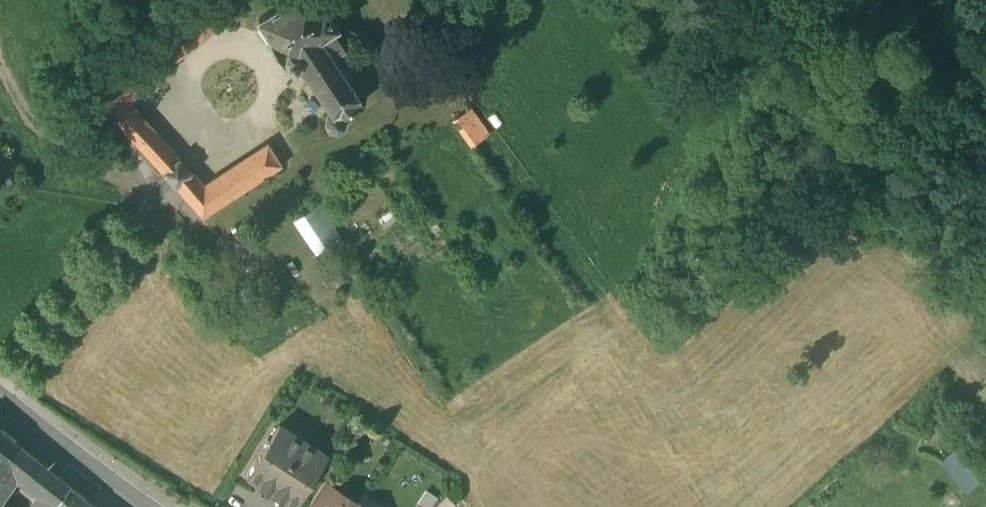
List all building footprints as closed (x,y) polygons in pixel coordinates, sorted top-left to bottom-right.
[(258,20),(261,26),(258,28),(266,41),(270,38),(272,42),(270,43),(282,62),(284,61),(291,72),(301,65),(331,113),(328,116),(326,119),(326,123),(327,127),(329,130),(333,132),(337,133),(340,132),(344,129),(346,126),(346,122),(346,119),(344,115),(360,105),(345,81),(348,81),(351,79),(353,76),(353,73),(353,70),(351,67),(349,66),(346,65),(342,65),(340,67),(338,69),(329,56),(338,50),(335,44),(339,41),(332,30),(336,28),(324,9),(320,12),(312,0),(291,0),(258,20)] [(169,69),(148,44),(105,79),(127,103),(169,69)] [(127,103),(105,79),(89,92),(165,176),(180,162),(127,103)] [(471,109),(453,120),(470,146),(488,135),(471,109)] [(268,146),(204,187),(221,206),(232,199),(237,196),(281,167),(268,146)] [(175,187),(190,173),(184,166),(180,162),(165,176),(169,180),(175,187)] [(190,173),(175,187),(203,217),(221,206),(204,187),(190,173)] [(339,236),(320,205),(295,221),(314,252),(339,236)] [(194,234),(188,239),(204,256),(210,250),(194,234)] [(280,425),(247,475),(258,482),(257,484),(259,486),(262,481),(270,485),(266,491),(269,492),(303,439),(280,425)] [(16,440),(0,428),(0,464),(16,440)] [(303,439),(269,492),(272,494),(276,489),(283,494),(279,499),(281,500),(282,498),(294,506),(327,455),(303,439)] [(16,440),(0,464),(0,492),(1,493),(15,474),(29,486),(44,464),(16,440)] [(44,464),(29,486),(40,494),(54,505),(56,504),(70,485),(44,464)] [(310,503),(316,506),(322,506),(334,488),(324,481),(310,503)] [(70,485),(56,504),(54,505),(53,506),(94,506),(95,505),(70,485)] [(357,503),(334,488),(322,506),(355,506),(357,503)] [(32,506),(53,506),(54,505),(40,494),(32,506)] [(433,506),(454,506),(455,506),(445,495),(433,506)]
